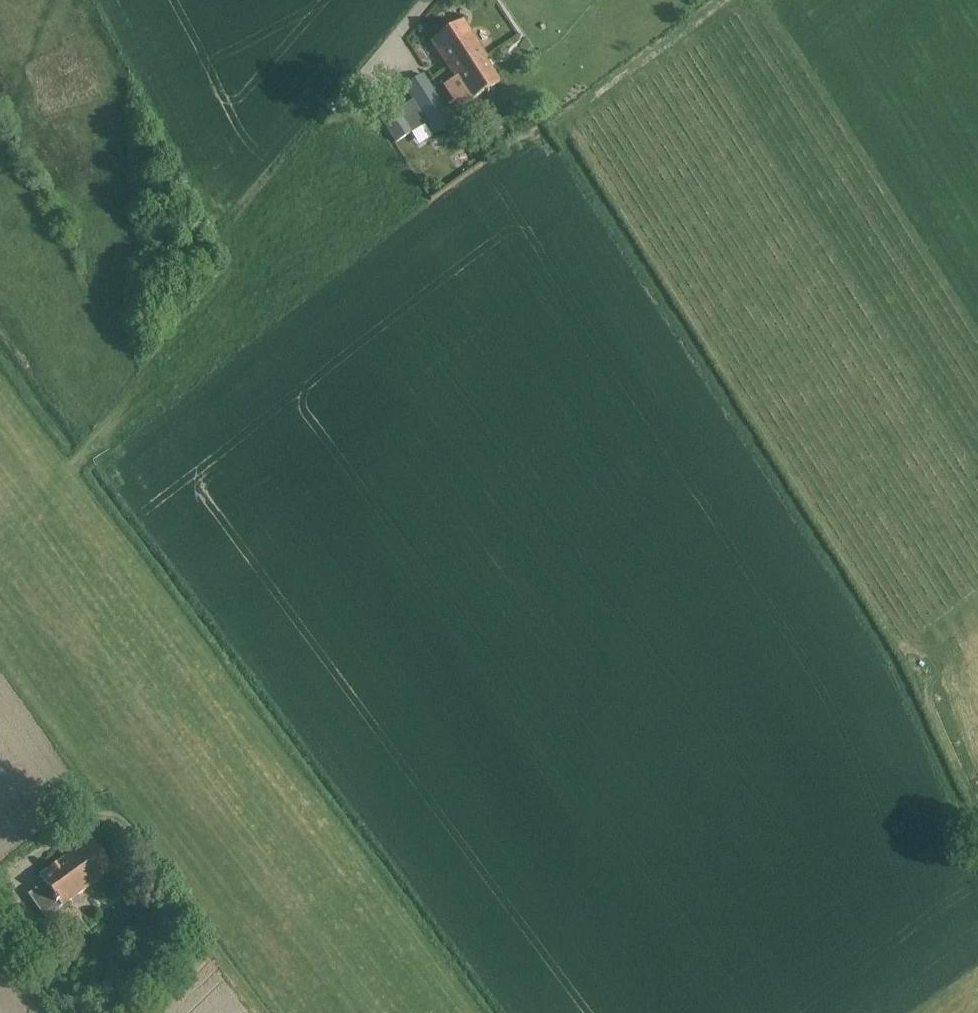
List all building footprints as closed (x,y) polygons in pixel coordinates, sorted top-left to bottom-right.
[(472,101),(500,83),(486,59),(488,58),(463,21),(431,42),(456,79),(458,77),(472,101)] [(396,105),(382,114),(399,138),(400,140),(426,123),(434,135),(439,132),(449,125),(455,122),(424,75),(404,88),(410,96),(412,101),(399,110),(396,105)] [(62,905),(62,906),(112,870),(91,840),(41,876),(46,882),(28,895),(50,925),(61,917),(55,910),(62,905)]
